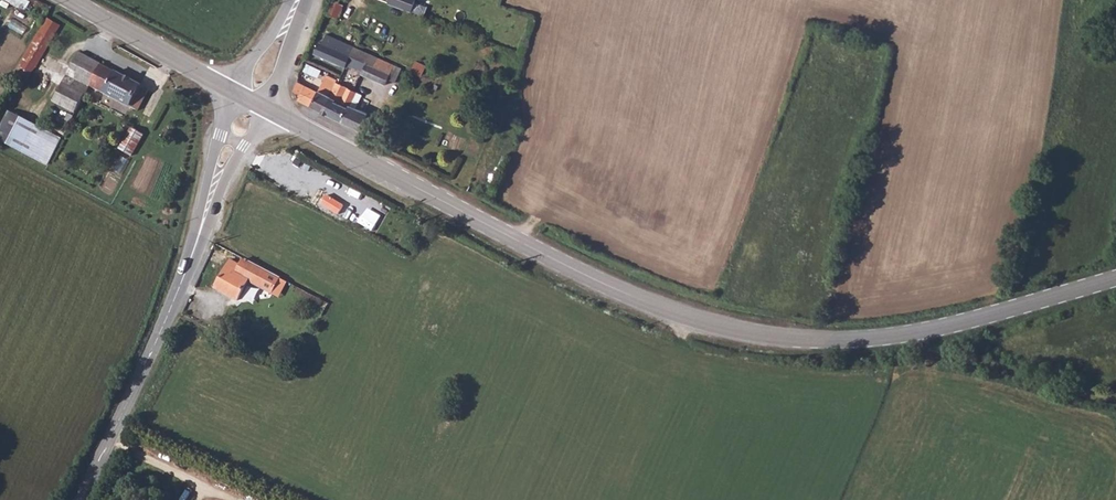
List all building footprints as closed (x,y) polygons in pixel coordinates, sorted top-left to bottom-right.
[(389,4),(413,12),(417,0),(390,0),(389,4)] [(339,4),(331,1),(324,16),(337,21),(344,6),(339,4)] [(45,18),(9,79),(23,87),(58,26),(45,18)] [(316,54),(347,69),(348,67),(353,57),(357,48),(328,35),(324,43),(321,42),(316,54)] [(357,48),(353,57),(367,63),(363,73),(362,75),(386,85),(389,79),(397,83),(403,69),(357,48)] [(53,102),(75,113),(89,87),(101,67),(95,64),(79,55),(53,102)] [(353,57),(348,67),(363,73),(367,63),(353,57)] [(101,67),(89,87),(113,101),(137,113),(148,93),(101,67)] [(319,94),(299,84),(294,93),(302,97),(299,103),(324,115),(340,84),(338,82),(336,86),(326,82),(319,94)] [(340,84),(324,115),(342,124),(357,93),(354,91),(340,84)] [(357,93),(342,124),(361,133),(370,114),(364,111),(358,108),(363,96),(357,93)] [(363,96),(358,108),(364,111),(369,100),(363,96)] [(0,124),(0,140),(44,164),(57,139),(6,112),(0,124)] [(130,126),(121,149),(135,155),(144,131),(130,126)] [(321,189),(315,202),(339,215),(346,202),(321,189)] [(271,272),(248,259),(244,265),(233,260),(218,287),(240,299),(250,281),(263,288),(271,272)] [(271,272),(263,288),(275,294),(283,279),(271,272)]
